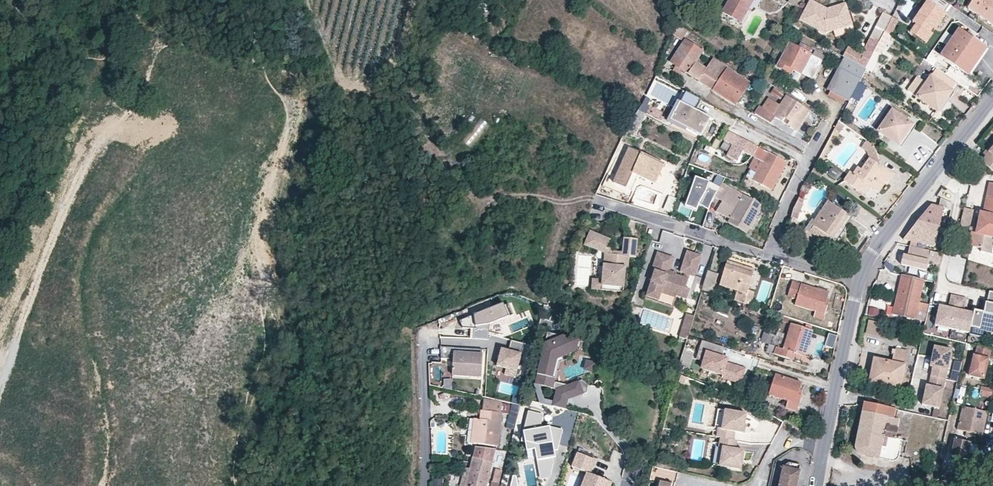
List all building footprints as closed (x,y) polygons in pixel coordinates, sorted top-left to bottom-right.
[(724,12),(741,21),(752,0),(730,0),(724,12)] [(970,8),(992,24),(992,0),(975,0),(970,8)] [(847,5),(829,10),(812,1),(802,20),(826,34),(846,28),(843,17),(850,15),(847,5)] [(946,13),(928,1),(913,22),(916,24),(910,32),(926,43),(946,13)] [(878,26),(863,56),(857,53),(848,48),(843,56),(843,57),(865,68),(884,32),(891,18),(884,14),(878,26)] [(853,26),(850,15),(843,17),(846,28),(853,26)] [(891,37),(899,22),(891,18),(884,32),(891,37)] [(987,47),(960,28),(949,45),(942,56),(968,74),(970,72),(987,47)] [(891,37),(884,32),(865,68),(871,71),(891,37)] [(949,45),(939,38),(932,49),(942,56),(949,45)] [(703,52),(686,41),(671,63),(698,80),(702,74),(706,68),(697,62),(703,52)] [(812,79),(822,60),(804,50),(806,46),(800,43),(798,48),(789,43),(777,66),(791,74),(794,70),(812,79)] [(843,57),(838,67),(860,78),(861,77),(865,68),(843,57)] [(728,68),(712,58),(706,68),(702,74),(717,83),(728,68)] [(860,78),(838,67),(827,89),(849,101),(851,98),(859,82),(860,78)] [(712,90),(735,105),(750,83),(728,68),(717,83),(712,90)] [(956,83),(936,70),(927,83),(918,97),(938,111),(956,83)] [(712,90),(717,83),(702,74),(698,80),(712,90)] [(907,90),(918,97),(927,83),(917,76),(907,90)] [(866,86),(859,82),(851,98),(859,102),(866,86)] [(703,132),(711,116),(697,109),(702,100),(689,94),(682,90),(678,100),(680,101),(673,116),(694,127),(703,132)] [(796,129),(808,111),(786,97),(780,105),(769,98),(763,108),(759,106),(755,112),(770,123),(774,116),(781,120),(784,117),(790,121),(789,125),(796,129)] [(892,111),(879,131),(899,144),(913,124),(892,111)] [(843,127),(838,123),(836,127),(834,129),(839,133),(843,127)] [(737,161),(743,151),(752,157),(758,147),(737,136),(727,155),(737,161)] [(882,166),(875,147),(867,142),(862,148),(868,152),(870,158),(862,169),(858,166),(853,174),(850,172),(845,181),(865,194),(871,186),(877,191),(885,180),(888,183),(894,174),(882,166)] [(754,157),(762,162),(757,172),(753,180),(771,189),(786,162),(758,147),(752,157),(754,157)] [(615,183),(626,188),(634,170),(639,173),(638,176),(655,183),(663,163),(629,149),(615,183)] [(992,171),(992,149),(982,162),(992,171)] [(754,157),(749,168),(757,172),(762,162),(754,157)] [(825,175),(815,168),(813,172),(822,179),(825,175)] [(715,196),(719,188),(710,183),(695,177),(687,201),(708,209),(715,196)] [(728,222),(746,232),(761,205),(722,183),(719,188),(715,196),(723,201),(726,196),(738,203),(736,207),(729,219),(728,222)] [(877,191),(871,186),(865,194),(872,198),(877,191)] [(662,207),(669,211),(676,198),(668,194),(662,207)] [(729,219),(736,207),(738,203),(726,196),(723,201),(717,212),(729,219)] [(952,210),(953,204),(940,198),(939,207),(944,208),(952,210)] [(848,215),(829,201),(813,224),(832,238),(848,215)] [(804,206),(798,203),(793,212),(790,220),(796,222),(804,206)] [(931,206),(905,239),(912,241),(918,242),(935,246),(938,232),(939,229),(939,226),(944,208),(939,207),(936,207),(931,206)] [(986,208),(985,210),(980,235),(979,239),(971,237),(971,241),(971,243),(974,246),(982,247),(981,251),(989,253),(992,238),(992,209),(986,208)] [(965,209),(961,226),(970,228),(974,211),(965,209)] [(976,234),(980,235),(985,210),(981,210),(976,234)] [(832,238),(813,224),(809,230),(830,245),(836,244),(838,242),(832,238)] [(592,232),(588,241),(607,249),(608,247),(611,240),(592,232)] [(602,285),(625,287),(627,269),(630,268),(632,257),(638,257),(639,239),(626,237),(624,251),(624,256),(621,256),(619,257),(616,257),(615,255),(611,254),(607,254),(605,253),(603,280),(602,285)] [(605,253),(607,249),(588,241),(586,245),(605,253)] [(927,265),(930,250),(916,247),(911,246),(909,255),(905,254),(903,264),(926,269),(927,265)] [(938,268),(942,252),(930,250),(927,265),(938,268)] [(702,261),(697,259),(698,255),(690,251),(683,272),(687,273),(692,275),(697,277),(702,261)] [(661,300),(664,294),(678,298),(678,295),(689,299),(692,290),(687,288),(690,279),(686,277),(678,274),(677,277),(670,275),(672,271),(676,259),(661,253),(652,280),(655,281),(649,296),(661,300)] [(727,264),(720,284),(738,290),(747,293),(745,302),(752,304),(755,292),(751,290),(749,289),(754,272),(755,269),(728,260),(727,264)] [(718,275),(708,273),(703,289),(712,292),(718,275)] [(923,281),(902,277),(894,314),(916,319),(918,309),(919,301),(923,281)] [(594,279),(593,290),(624,293),(625,287),(602,285),(603,280),(594,279)] [(797,298),(796,303),(816,310),(815,316),(824,319),(828,306),(826,305),(827,298),(829,292),(793,281),(788,295),(797,298)] [(735,299),(745,302),(747,293),(738,290),(736,294),(735,299)] [(990,291),(987,302),(986,302),(984,312),(974,310),(973,314),(969,333),(982,336),(984,330),(992,332),(992,292),(990,291)] [(951,329),(959,297),(951,295),(948,308),(939,305),(934,325),(951,329)] [(969,333),(973,314),(964,311),(967,298),(959,297),(951,329),(969,333)] [(927,312),(929,303),(919,301),(918,309),(927,312)] [(745,308),(745,310),(758,314),(761,307),(752,304),(745,302),(744,303),(743,307),(745,308)] [(505,303),(470,316),(472,337),(488,339),(491,323),(515,314),(512,304),(506,306),(505,303)] [(869,307),(868,314),(877,316),(879,309),(869,307)] [(925,321),(927,312),(918,309),(916,319),(925,321)] [(695,316),(687,314),(685,323),(692,325),(695,316)] [(881,322),(869,320),(866,332),(878,335),(881,322)] [(688,339),(689,336),(692,325),(685,323),(681,337),(688,339)] [(813,329),(792,323),(788,338),(773,334),(770,347),(776,349),(775,353),(790,358),(792,351),(796,352),(805,355),(813,329)] [(992,337),(992,332),(984,330),(982,336),(992,338),(992,337)] [(837,334),(829,332),(825,344),(833,346),(837,334)] [(573,355),(575,355),(579,341),(548,334),(540,368),(544,369),(540,386),(557,390),(554,402),(553,406),(567,409),(569,399),(588,393),(589,386),(583,381),(563,388),(556,382),(557,379),(552,378),(557,358),(564,358),(573,355)] [(504,374),(515,377),(524,343),(511,340),(508,350),(501,348),(497,366),(506,368),(504,374)] [(723,357),(726,348),(726,347),(703,340),(697,359),(705,361),(702,368),(723,375),(722,377),(741,383),(746,369),(727,363),(728,359),(723,357)] [(552,378),(557,379),(559,367),(576,358),(580,341),(579,341),(575,355),(573,355),(564,358),(557,358),(552,378)] [(984,378),(991,348),(978,345),(976,354),(974,354),(969,375),(984,378)] [(931,375),(946,379),(952,350),(935,346),(931,365),(933,366),(931,375)] [(451,362),(454,362),(454,352),(454,347),(441,347),(441,358),(451,358),(451,362)] [(900,389),(907,351),(896,349),(895,354),(893,362),(875,359),(873,369),(879,370),(876,384),(900,389)] [(482,376),(483,353),(454,352),(454,362),(453,374),(482,376)] [(541,403),(553,406),(554,402),(545,400),(540,386),(544,369),(540,368),(535,387),(541,403)] [(873,369),(870,383),(876,384),(879,370),(873,369)] [(776,374),(770,394),(789,400),(787,406),(798,410),(802,395),(799,394),(801,388),(802,382),(776,374)] [(940,407),(946,379),(931,375),(929,385),(927,384),(923,404),(940,407)] [(991,396),(992,388),(982,386),(980,394),(991,396)] [(484,398),(483,410),(482,419),(475,418),(473,442),(498,445),(503,408),(503,401),(484,398)] [(899,420),(895,419),(895,418),(897,410),(865,403),(863,413),(857,446),(858,450),(860,453),(862,455),(893,461),(896,460),(899,457),(904,430),(897,429),(899,420)] [(512,405),(506,427),(513,428),(518,406),(512,405)] [(731,437),(733,428),(742,429),(745,410),(717,405),(714,425),(717,425),(715,434),(719,434),(731,437)] [(987,411),(963,407),(959,429),(968,431),(974,432),(982,434),(987,411)] [(522,441),(527,442),(528,451),(537,450),(538,460),(542,460),(544,474),(551,473),(554,462),(553,457),(556,457),(555,450),(558,449),(563,429),(550,426),(543,428),(542,424),(544,414),(529,411),(522,441)] [(741,458),(742,448),(734,446),(736,437),(731,437),(719,434),(718,440),(717,445),(722,446),(719,464),(736,467),(737,457),(741,458)] [(968,460),(972,442),(955,438),(951,456),(968,460)] [(476,446),(471,468),(467,485),(488,485),(496,448),(476,446)] [(588,472),(582,485),(611,485),(612,482),(591,473),(597,459),(578,452),(573,467),(588,472)] [(544,474),(542,460),(538,460),(541,479),(550,477),(551,473),(544,474)] [(800,464),(788,461),(783,464),(779,485),(794,485),(795,474),(798,475),(799,469),(800,464)] [(462,485),(467,485),(471,468),(466,467),(462,485)] [(503,469),(496,468),(493,480),(492,480),(491,485),(499,485),(503,469)] [(511,485),(519,485),(517,474),(514,473),(511,485)]
